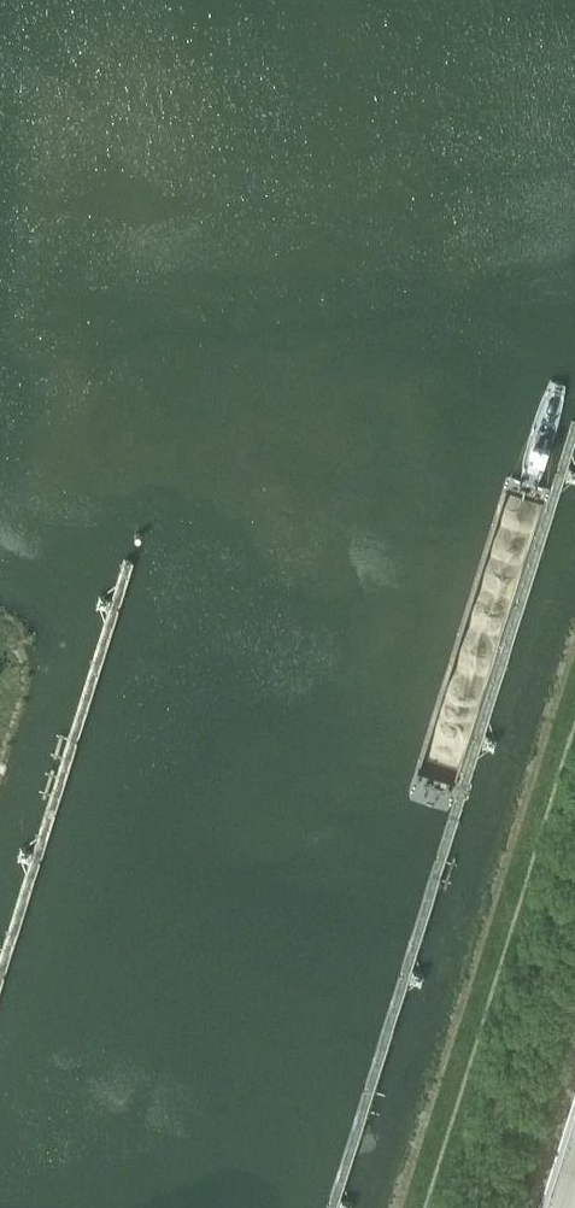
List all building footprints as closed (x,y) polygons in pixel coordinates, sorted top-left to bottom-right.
[(541,1207),(574,1207),(574,1100),(541,1207)]
